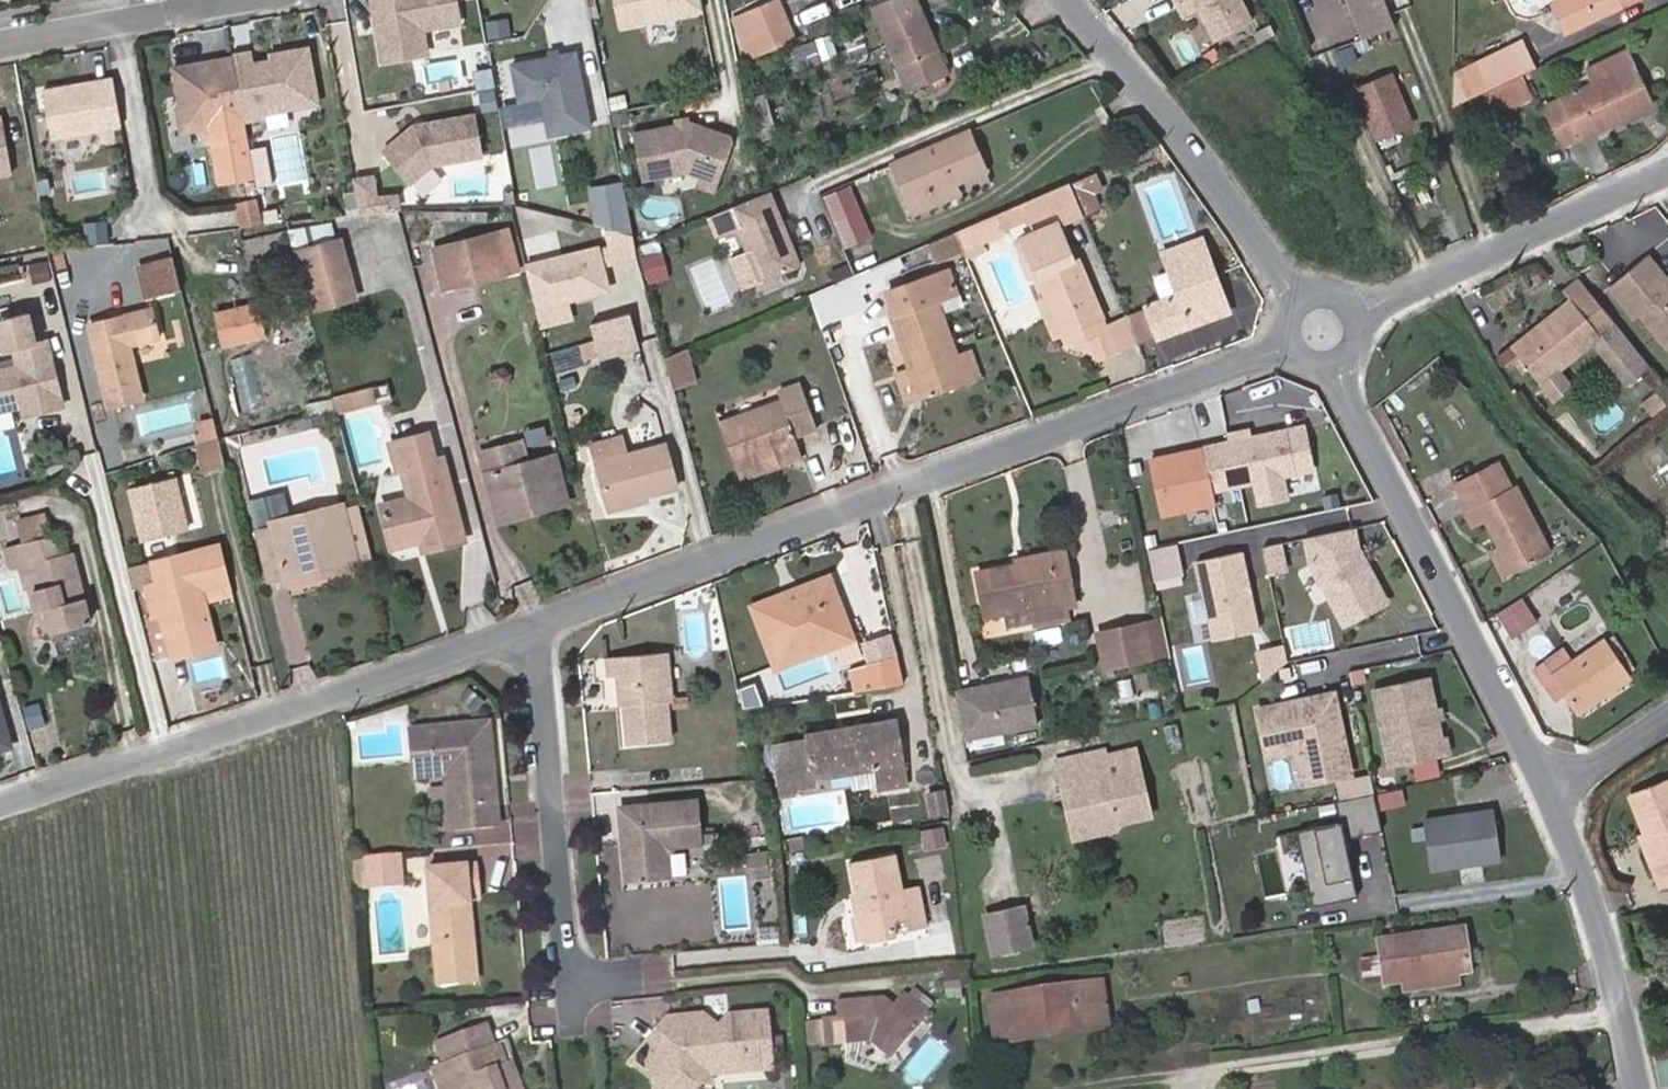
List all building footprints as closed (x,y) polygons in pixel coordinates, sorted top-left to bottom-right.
[(449,0),(366,0),(378,67),(421,59),(417,35),(454,28),(449,0)] [(702,0),(613,0),(617,24),(703,7),(702,0)] [(871,7),(906,88),(947,70),(916,0),(888,0),(871,7)] [(1250,28),(1241,0),(1190,0),(1206,43),(1250,28)] [(1551,2),(1566,32),(1630,0),(1555,0),(1551,2)] [(777,2),(733,22),(750,59),(795,40),(777,2)] [(510,35),(507,19),(482,24),(485,39),(510,35)] [(649,39),(675,37),(674,19),(648,21),(649,39)] [(860,36),(855,24),(812,42),(817,53),(860,36)] [(1484,59),(1523,41),(1515,24),(1477,42),(1484,59)] [(1523,41),(1484,59),(1451,74),(1450,107),(1483,92),(1520,74),(1535,68),(1523,41)] [(738,73),(743,97),(746,96),(754,141),(773,137),(763,88),(817,65),(808,44),(738,73)] [(1652,104),(1627,49),(1585,69),(1592,84),(1559,99),(1578,139),(1652,104)] [(587,127),(573,51),(509,63),(515,101),(538,96),(545,135),(587,127)] [(312,112),(301,56),(291,58),(301,114),(312,112)] [(301,114),(291,58),(276,61),(277,67),(247,73),(244,61),(226,64),(238,124),(239,130),(259,126),(258,123),(301,114)] [(238,124),(226,64),(166,76),(177,136),(238,124)] [(1407,116),(1390,74),(1355,88),(1372,130),(1407,116)] [(1492,111),(1530,95),(1520,74),(1483,92),(1492,111)] [(114,133),(106,86),(35,99),(44,146),(114,133)] [(470,119),(408,129),(376,156),(403,188),(426,168),(477,160),(470,119)] [(718,181),(733,137),(683,121),(629,132),(638,176),(677,168),(718,181)] [(893,166),(908,202),(952,183),(984,169),(969,133),(893,166)] [(549,144),(527,148),(535,189),(557,184),(549,144)] [(1094,195),(1103,191),(1096,172),(1069,184),(1083,216),(1099,209),(1094,195)] [(372,213),(365,177),(346,180),(352,215),(372,213)] [(952,183),(908,202),(912,212),(956,194),(952,183)] [(870,236),(849,185),(823,196),(844,247),(870,236)] [(770,191),(730,208),(761,281),(801,265),(770,191)] [(633,237),(625,194),(592,201),(598,227),(603,229),(633,237)] [(257,225),(252,198),(230,203),(235,228),(257,225)] [(387,199),(369,200),(372,213),(389,212),(387,199)] [(271,219),(269,208),(257,210),(260,222),(271,219)] [(995,215),(975,224),(984,243),(1003,234),(995,215)] [(86,244),(110,239),(106,217),(82,221),(86,244)] [(1080,329),(1086,341),(1094,361),(1118,351),(1104,319),(1078,256),(1071,259),(1056,223),(1020,238),(1045,296),(1062,337),(1080,329)] [(955,232),(964,252),(984,243),(975,224),(955,232)] [(633,237),(603,229),(612,265),(639,258),(633,237)] [(292,245),(307,304),(352,294),(336,234),(292,245)] [(495,234),(434,250),(444,289),(505,273),(495,234)] [(931,241),(935,258),(959,252),(954,235),(931,241)] [(1139,344),(1224,313),(1211,277),(1214,275),(1200,238),(1159,254),(1171,282),(1156,288),(1161,301),(1126,315),(1138,343),(1139,344)] [(1570,251),(1576,265),(1592,258),(1585,244),(1570,251)] [(595,246),(523,265),(534,305),(605,287),(595,246)] [(674,270),(669,250),(643,257),(648,277),(674,270)] [(1633,315),(1638,311),(1664,343),(1667,339),(1667,284),(1644,255),(1609,285),(1633,315)] [(137,266),(144,299),(180,291),(172,258),(137,266)] [(49,259),(28,261),(29,280),(50,279),(49,259)] [(888,314),(908,368),(919,399),(966,382),(956,354),(935,297),(952,291),(943,269),(886,290),(894,312),(888,314)] [(1214,275),(1211,277),(1224,313),(1229,311),(1214,275)] [(1648,365),(1577,280),(1562,292),(1570,301),(1517,345),(1546,380),(1592,343),(1625,383),(1648,365)] [(288,290),(260,297),(264,316),(277,313),(281,327),(296,323),(288,290)] [(827,294),(814,300),(820,313),(833,308),(827,294)] [(1035,301),(1052,341),(1062,337),(1045,296),(1035,301)] [(256,306),(216,316),(223,346),(264,336),(256,306)] [(151,311),(87,325),(107,402),(139,395),(128,348),(158,341),(151,311)] [(1126,315),(1124,311),(1104,319),(1118,351),(1138,343),(1126,315)] [(1638,311),(1633,315),(1661,350),(1667,345),(1667,339),(1664,343),(1638,311)] [(630,314),(590,325),(598,356),(638,345),(630,314)] [(0,381),(0,420),(32,411),(35,422),(69,413),(52,347),(40,350),(32,319),(2,326),(10,361),(19,359),(22,375),(0,381)] [(1080,329),(1062,337),(1067,349),(1086,341),(1080,329)] [(981,377),(971,348),(956,354),(966,382),(981,377)] [(686,350),(665,359),(673,391),(694,385),(686,350)] [(228,359),(245,413),(266,406),(249,352),(228,359)] [(906,403),(919,399),(908,368),(894,373),(906,403)] [(718,425),(735,470),(797,447),(793,437),(815,429),(798,384),(776,392),(780,402),(718,425)] [(374,409),(370,393),(333,403),(337,419),(374,409)] [(1228,433),(1230,443),(1192,451),(1200,490),(1212,488),(1213,490),(1295,473),(1285,432),(1247,439),(1245,430),(1228,433)] [(427,434),(389,443),(396,471),(401,470),(408,498),(380,505),(391,550),(419,543),(421,552),(464,542),(444,459),(434,461),(427,434)] [(217,440),(197,447),(204,471),(224,466),(217,440)] [(594,465),(605,507),(644,496),(676,488),(664,444),(594,465)] [(801,458),(797,447),(735,470),(740,481),(801,458)] [(554,456),(485,474),(498,521),(566,503),(554,456)] [(1487,523),(1502,551),(1513,572),(1552,552),(1519,487),(1513,490),(1500,465),(1487,471),(1499,497),(1471,511),(1467,513),(1475,529),(1487,523)] [(1487,471),(1458,485),(1471,511),(1499,497),(1487,471)] [(170,478),(127,489),(141,542),(184,531),(170,478)] [(607,512),(645,501),(644,496),(605,507),(607,512)] [(355,561),(343,509),(342,504),(269,522),(270,531),(256,534),(268,582),(281,579),(283,584),(356,568),(355,561)] [(370,558),(358,506),(343,509),(355,561),(370,558)] [(59,540),(55,517),(26,523),(31,545),(59,540)] [(1388,602),(1359,547),(1355,528),(1308,538),(1314,563),(1345,624),(1388,602)] [(64,560),(73,558),(68,538),(59,540),(64,560)] [(59,540),(31,545),(35,567),(35,568),(44,612),(52,610),(57,634),(95,625),(79,557),(73,558),(64,560),(59,540)] [(1283,540),(1261,545),(1267,574),(1289,569),(1283,540)] [(1176,543),(1149,549),(1156,579),(1182,573),(1176,543)] [(160,613),(172,657),(215,645),(209,621),(198,623),(190,591),(201,589),(229,581),(220,544),(151,562),(157,584),(145,587),(152,615),(160,613)] [(35,567),(31,545),(14,548),(19,570),(35,567)] [(1075,605),(1064,550),(1017,558),(1018,565),(1043,561),(1053,609),(1068,606),(1075,605)] [(1243,551),(1199,561),(1215,640),(1259,630),(1243,551)] [(1508,575),(1513,572),(1502,551),(1497,553),(1508,575)] [(1018,565),(978,573),(986,615),(1009,611),(1012,629),(1070,618),(1068,606),(1053,609),(1043,561),(1018,565)] [(44,612),(35,568),(30,569),(38,613),(44,612)] [(783,602),(758,612),(779,669),(850,640),(828,584),(803,594),(803,603),(792,608),(783,602)] [(201,589),(190,591),(198,623),(209,621),(201,589)] [(792,608),(803,603),(803,594),(783,602),(792,608)] [(1511,636),(1538,620),(1523,596),(1496,613),(1511,636)] [(57,634),(52,610),(44,612),(49,636),(57,634)] [(1122,628),(1127,654),(1151,649),(1145,623),(1122,628)] [(1122,628),(1098,633),(1106,669),(1153,658),(1151,649),(1127,654),(1122,628)] [(840,668),(865,662),(860,641),(834,648),(840,668)] [(1283,642),(1255,648),(1260,672),(1288,666),(1283,642)] [(1604,643),(1557,675),(1573,698),(1581,710),(1629,678),(1604,643)] [(633,702),(625,702),(629,742),(669,738),(666,700),(670,699),(667,662),(654,651),(607,655),(608,678),(617,677),(619,695),(632,695),(633,702)] [(904,685),(897,655),(864,663),(869,691),(904,685)] [(1554,712),(1573,698),(1557,675),(1537,688),(1554,712)] [(1039,723),(1030,676),(957,690),(966,737),(1039,723)] [(1442,737),(1429,676),(1376,687),(1390,750),(1408,746),(1412,762),(1450,753),(1447,736),(1442,737)] [(1352,773),(1335,692),(1313,697),(1309,703),(1303,704),(1297,700),(1259,709),(1266,740),(1294,734),(1304,783),(1352,773)] [(2,693),(0,693),(0,759),(18,754),(2,693)] [(44,714),(38,693),(23,697),(29,718),(44,714)] [(819,741),(785,747),(795,799),(808,797),(812,789),(831,786),(830,780),(889,769),(893,790),(925,783),(913,717),(860,727),(861,731),(851,732),(850,729),(818,735),(819,741)] [(490,722),(413,729),(418,775),(447,773),(452,827),(500,822),(497,787),(490,788),(489,777),(496,776),(490,722)] [(1412,762),(1408,746),(1390,750),(1393,766),(1412,762)] [(1103,748),(1055,758),(1061,783),(1066,782),(1070,799),(1066,805),(1071,826),(1115,817),(1120,821),(1148,814),(1137,765),(1108,773),(1103,748)] [(1066,782),(1061,783),(1066,805),(1070,799),(1066,782)] [(1660,872),(1667,869),(1667,784),(1631,798),(1660,872)] [(1382,830),(1375,792),(1337,799),(1341,820),(1297,827),(1309,903),(1355,895),(1345,836),(1382,830)] [(952,815),(948,796),(932,798),(935,818),(952,815)] [(703,846),(701,805),(626,807),(627,832),(633,832),(634,844),(627,845),(629,882),(670,881),(670,855),(676,847),(703,846)] [(1502,858),(1495,811),(1425,820),(1426,825),(1431,868),(1502,858)] [(1115,817),(1071,826),(1073,836),(1116,828),(1120,821),(1115,817)] [(945,824),(921,828),(924,848),(948,844),(945,824)] [(1416,870),(1431,868),(1426,825),(1410,827),(1416,870)] [(402,881),(399,851),(354,856),(357,886),(402,881)] [(903,892),(897,857),(851,865),(864,943),(895,938),(893,924),(907,922),(908,933),(927,931),(921,889),(903,892)] [(484,884),(482,861),(430,865),(436,940),(477,937),(473,895),(473,885),(484,884)] [(473,885),(473,895),(484,894),(484,884),(473,885)] [(1028,947),(1021,909),(983,916),(990,954),(1028,947)] [(1404,982),(1430,978),(1431,989),(1459,985),(1457,974),(1472,973),(1466,930),(1379,941),(1381,959),(1365,960),(1367,982),(1385,980),(1385,985),(1404,982)] [(480,975),(477,937),(436,940),(439,978),(480,975)] [(943,995),(962,996),(964,965),(944,964),(943,995)] [(1405,992),(1431,989),(1430,978),(1404,982),(1405,992)] [(1103,981),(992,998),(999,1044),(1018,1041),(1017,1030),(1078,1021),(1079,1032),(1110,1027),(1103,981)] [(931,1016),(930,1015),(926,1012),(935,1001),(920,990),(912,999),(908,995),(896,1010),(892,1006),(869,1008),(869,1003),(835,1006),(835,1022),(820,1022),(821,1048),(878,1045),(897,1059),(931,1016)] [(930,1015),(939,1005),(935,1001),(926,1012),(930,1015)] [(647,1041),(666,1057),(660,1064),(653,1065),(654,1077),(656,1088),(697,1088),(695,1075),(702,1066),(715,1065),(722,1072),(746,1070),(745,1057),(770,1055),(769,1052),(781,1051),(780,1035),(768,1036),(766,1010),(729,1013),(718,1025),(706,1015),(688,1016),(680,1023),(669,1013),(647,1041)] [(680,1023),(688,1016),(706,1015),(701,1010),(669,1013),(680,1023)] [(1078,1021),(1017,1030),(1018,1041),(1079,1032),(1078,1021)] [(820,1049),(819,1023),(803,1022),(805,1048),(820,1049)] [(442,1040),(449,1055),(451,1061),(455,1059),(464,1078),(459,1080),(463,1088),(516,1088),(509,1072),(504,1074),(499,1063),(504,1061),(495,1041),(485,1045),(477,1025),(442,1040)] [(632,1059),(654,1077),(653,1065),(660,1064),(666,1057),(647,1041),(632,1059)] [(445,1088),(463,1088),(459,1080),(464,1078),(455,1059),(451,1061),(449,1055),(434,1061),(445,1088)] [(770,1055),(745,1057),(746,1070),(771,1067),(770,1055)] [(499,1063),(504,1074),(509,1072),(504,1061),(499,1063)] [(695,1075),(697,1088),(710,1088),(709,1073),(722,1072),(715,1065),(702,1066),(695,1075)]
